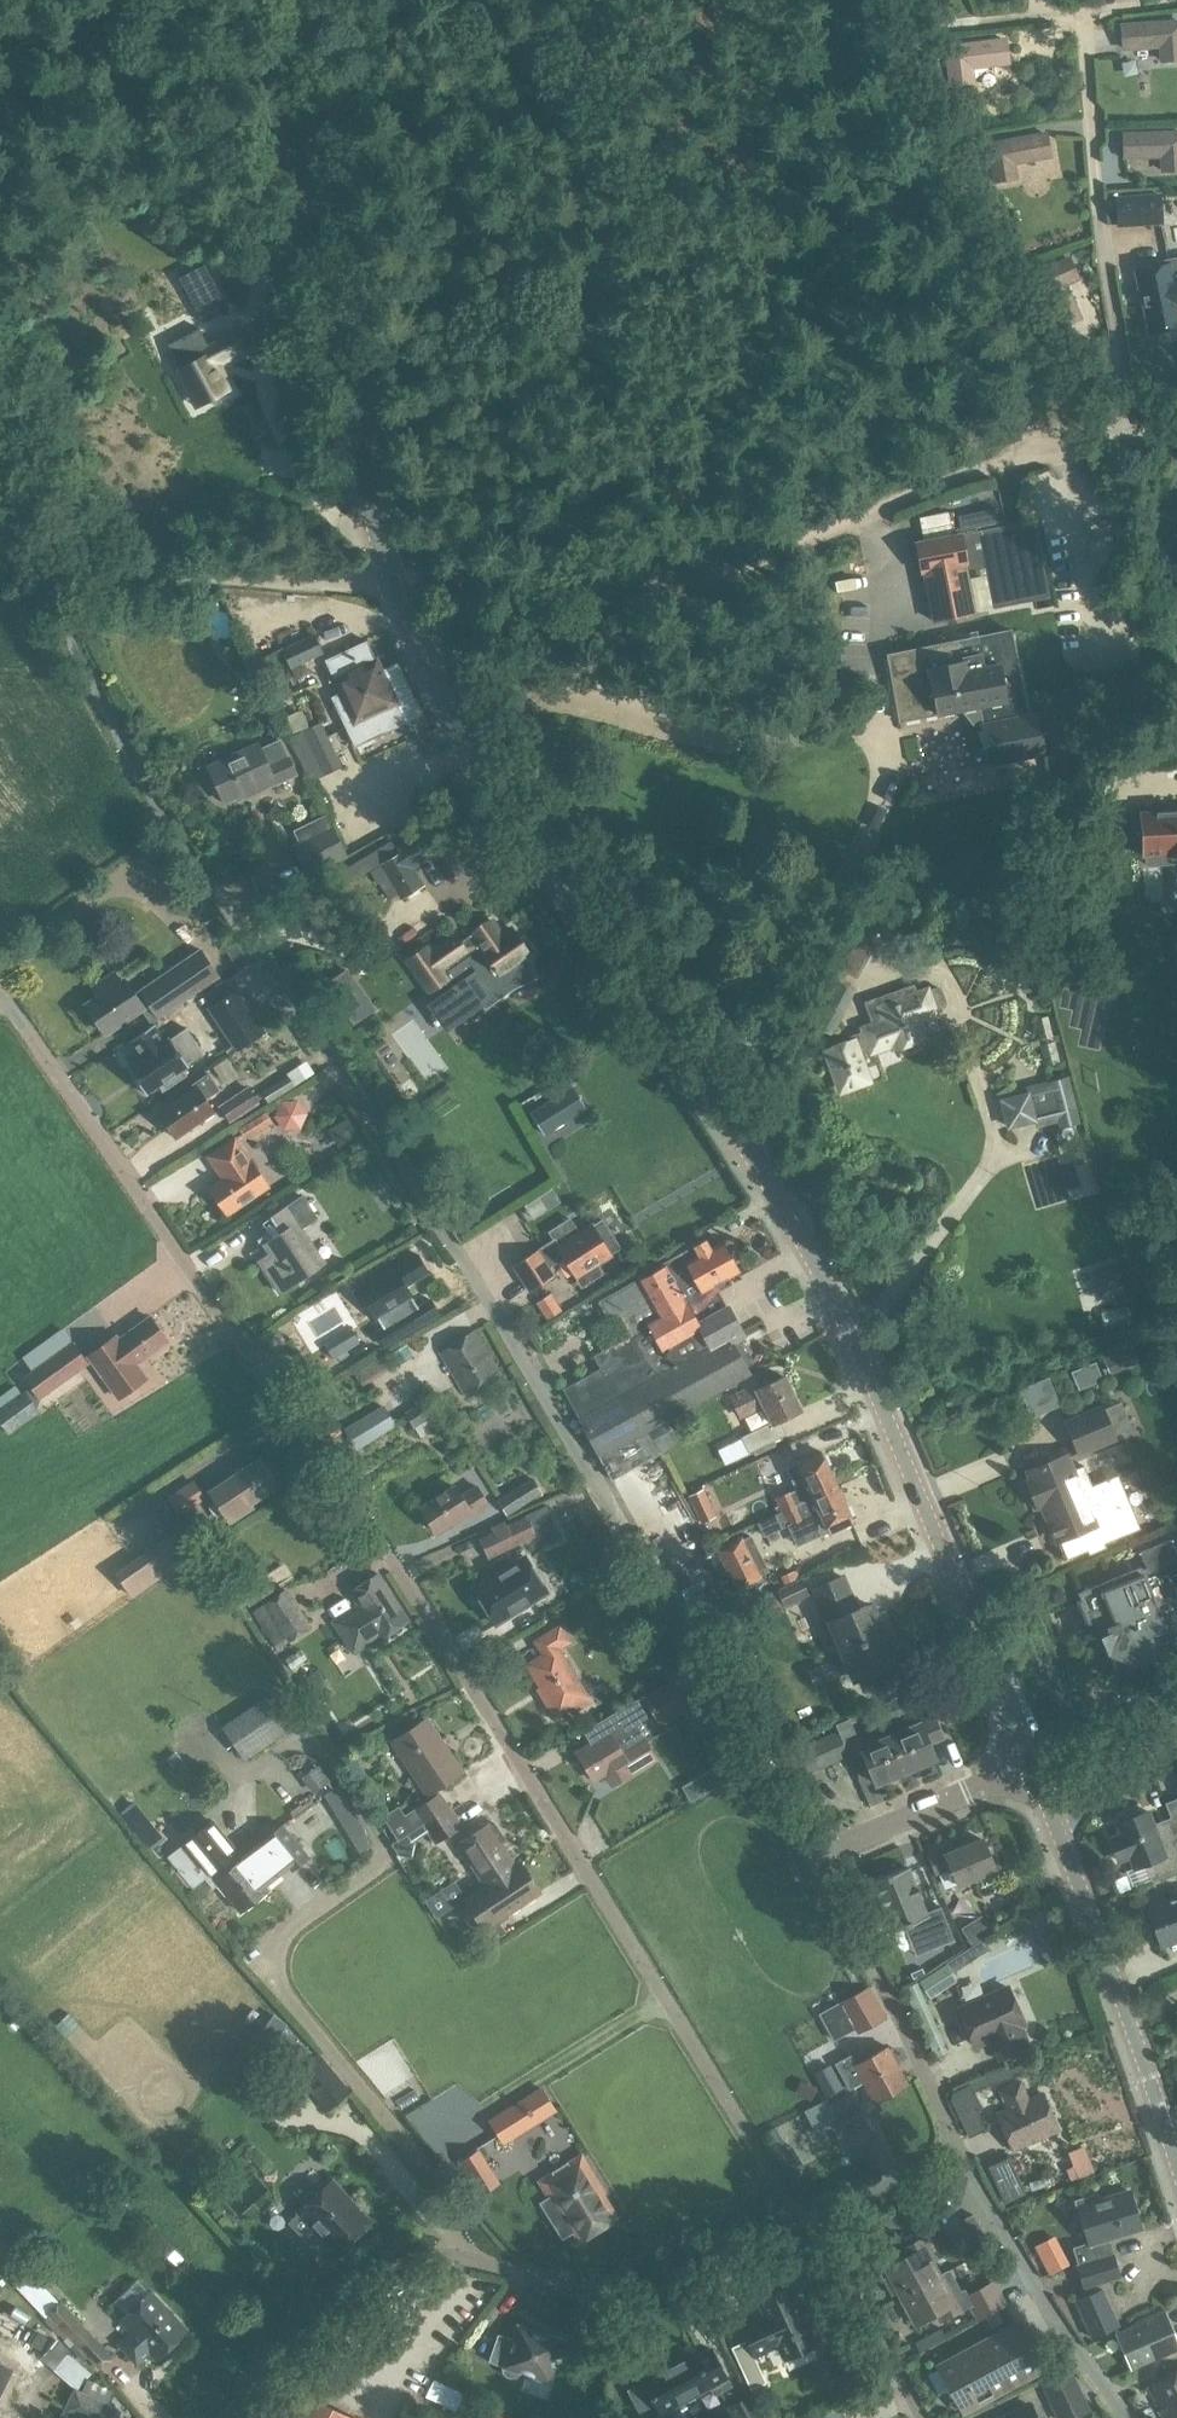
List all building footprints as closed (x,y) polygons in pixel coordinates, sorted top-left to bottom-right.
[(1119,26),(1121,52),(1158,50),(1159,64),(1176,63),(1176,22),(1119,26)] [(1009,67),(1005,39),(943,46),(948,88),(975,85),(973,71),(1009,67)] [(1123,135),(1124,160),(1160,159),(1161,175),(1176,174),(1176,133),(1123,135)] [(1051,160),(1047,134),(984,144),(991,185),(1018,181),(1016,166),(1051,160)] [(1077,282),(1067,260),(1031,276),(1057,334),(1082,322),(1066,287),(1077,282)] [(1142,277),(1155,337),(1176,332),(1176,271),(1176,270),(1142,277)] [(209,280),(186,291),(185,292),(195,310),(202,323),(226,311),(209,280)] [(195,361),(179,370),(194,400),(209,393),(212,399),(229,391),(219,372),(221,371),(218,364),(249,348),(240,331),(192,355),(195,361)] [(922,572),(924,572),(934,621),(1050,598),(1035,520),(916,544),(922,572)] [(1028,715),(1011,631),(888,655),(901,722),(979,706),(981,716),(991,764),(1044,753),(1037,714),(1028,715)] [(322,653),(314,635),(284,649),(292,666),(322,653)] [(366,640),(324,659),(341,694),(333,698),(355,746),(405,722),(366,640)] [(314,663),(312,659),(291,669),(296,680),(310,674),(307,667),(314,663)] [(286,733),(280,719),(267,725),(274,739),(286,733)] [(322,723),(290,738),(310,783),(343,767),(322,723)] [(268,765),(259,744),(211,766),(226,801),(257,787),(259,791),(296,775),(287,756),(268,765)] [(1142,814),(1145,855),(1146,866),(1176,864),(1176,812),(1142,814)] [(438,824),(378,861),(402,902),(424,889),(411,869),(451,844),(438,824)] [(299,842),(292,846),(307,876),(348,856),(333,825),(299,842)] [(431,945),(407,961),(429,992),(449,978),(446,974),(464,961),(493,1003),(513,989),(503,975),(531,956),(513,930),(503,937),(492,922),(461,944),(456,937),(436,952),(431,945)] [(250,964),(240,947),(237,942),(236,942),(226,949),(240,970),(250,964)] [(219,976),(200,949),(177,965),(186,977),(186,976),(196,992),(219,976)] [(186,977),(177,965),(135,994),(124,979),(122,980),(115,970),(93,985),(100,996),(87,1004),(106,1032),(141,1009),(151,1023),(196,992),(186,976),(186,977)] [(362,990),(347,968),(324,984),(339,1006),(353,1026),(376,1010),(362,990)] [(941,989),(937,987),(918,994),(914,985),(864,1004),(873,1027),(864,1030),(865,1032),(850,1038),(852,1042),(827,1051),(842,1091),(846,1089),(850,1090),(855,1089),(859,1086),(863,1083),(867,1081),(858,1057),(893,1044),(895,1049),(899,1047),(901,1052),(907,1052),(912,1051),(918,1048),(922,1045),(920,1039),(925,1038),(919,1022),(939,1015),(938,1010),(944,1008),(947,1003),(941,989)] [(238,1049),(264,1032),(236,991),(210,1008),(238,1049)] [(153,1025),(129,1042),(141,1057),(127,1066),(145,1092),(163,1080),(167,1086),(185,1075),(180,1068),(184,1067),(186,1064),(185,1062),(201,1052),(185,1027),(163,1042),(153,1025)] [(1039,1076),(1051,1071),(1044,1051),(1032,1055),(1039,1076)] [(159,1112),(176,1137),(213,1112),(205,1100),(220,1090),(209,1074),(193,1085),(195,1088),(159,1112)] [(296,1098),(313,1087),(305,1075),(288,1085),(296,1098)] [(280,1080),(261,1092),(269,1104),(288,1092),(280,1080)] [(1059,1124),(1076,1120),(1067,1082),(1050,1086),(1051,1092),(1002,1104),(1008,1130),(1057,1118),(1059,1124)] [(218,1106),(230,1123),(259,1103),(248,1086),(218,1106)] [(581,1109),(572,1094),(569,1089),(556,1097),(556,1098),(532,1113),(544,1132),(581,1109)] [(301,1128),(307,1114),(298,1100),(282,1102),(275,1116),(284,1130),(301,1128)] [(210,1156),(224,1178),(210,1187),(228,1214),(268,1187),(236,1138),(210,1156)] [(280,1292),(324,1262),(300,1228),(317,1217),(302,1196),(262,1223),(273,1238),(265,1244),(272,1254),(260,1262),(280,1292)] [(555,1238),(512,1266),(530,1293),(557,1276),(551,1267),(566,1257),(577,1276),(611,1255),(620,1248),(602,1221),(561,1246),(555,1238)] [(670,1271),(680,1290),(698,1281),(704,1292),(739,1272),(723,1244),(711,1250),(706,1241),(696,1247),(699,1253),(686,1260),(687,1262),(670,1271)] [(357,1289),(376,1321),(413,1298),(406,1287),(429,1273),(418,1255),(386,1274),(385,1272),(357,1289)] [(699,1324),(680,1290),(670,1271),(667,1266),(639,1282),(645,1293),(637,1298),(640,1302),(617,1315),(630,1338),(594,1358),(600,1369),(564,1390),(614,1479),(661,1453),(680,1442),(668,1421),(750,1375),(729,1339),(742,1332),(738,1325),(709,1342),(699,1324)] [(547,1320),(563,1310),(551,1293),(536,1302),(547,1320)] [(709,1342),(738,1325),(728,1308),(699,1324),(709,1342)] [(384,1348),(420,1326),(410,1311),(375,1332),(384,1348)] [(135,1365),(136,1364),(167,1341),(150,1318),(119,1341),(117,1341),(135,1365)] [(440,1353),(468,1398),(504,1376),(476,1331),(440,1353)] [(117,1341),(119,1341),(116,1337),(88,1357),(119,1399),(146,1379),(136,1364),(135,1365),(117,1341)] [(87,1364),(72,1344),(25,1378),(39,1398),(87,1364)] [(334,1359),(326,1345),(310,1353),(318,1367),(334,1359)] [(362,1369),(358,1372),(364,1381),(365,1381),(367,1383),(386,1372),(379,1359),(366,1366),(362,1368),(362,1369)] [(772,1422),(742,1437),(742,1438),(732,1443),(739,1458),(749,1452),(749,1453),(787,1435),(780,1420),(800,1410),(784,1377),(770,1384),(767,1379),(732,1397),(742,1417),(764,1406),(772,1422)] [(26,1395),(0,1414),(0,1421),(11,1436),(41,1415),(26,1395)] [(1103,1411),(1102,1408),(1067,1423),(1080,1452),(1114,1437),(1113,1436),(1125,1431),(1115,1406),(1103,1411)] [(393,1426),(382,1409),(349,1429),(359,1446),(393,1426)] [(421,1452),(436,1442),(429,1431),(414,1441),(421,1452)] [(813,1497),(836,1486),(820,1451),(797,1462),(813,1497)] [(1083,1464),(1072,1469),(1066,1454),(1028,1470),(1032,1478),(1024,1482),(1035,1507),(1042,1504),(1058,1540),(1060,1539),(1068,1558),(1088,1549),(1090,1553),(1107,1546),(1105,1542),(1140,1527),(1118,1474),(1092,1485),(1083,1464)] [(262,1459),(210,1493),(232,1527),(257,1510),(252,1503),(279,1485),(262,1459)] [(522,1485),(497,1501),(507,1515),(531,1500),(531,1499),(541,1493),(533,1479),(522,1485)] [(194,1480),(169,1496),(167,1498),(179,1516),(206,1498),(194,1480)] [(710,1508),(724,1502),(716,1484),(689,1496),(703,1527),(715,1521),(710,1508)] [(836,1486),(813,1497),(829,1533),(853,1522),(836,1486)] [(454,1487),(422,1508),(437,1532),(470,1512),(472,1515),(488,1505),(477,1487),(460,1497),(454,1487)] [(782,1512),(800,1504),(793,1490),(775,1498),(782,1512)] [(481,1539),(490,1558),(536,1537),(536,1538),(540,1536),(545,1548),(563,1540),(553,1518),(561,1514),(554,1500),(536,1509),(525,1515),(526,1518),(507,1527),(505,1521),(492,1527),(495,1532),(481,1539)] [(800,1504),(782,1512),(789,1526),(806,1518),(800,1504)] [(757,1524),(764,1538),(789,1526),(782,1512),(757,1524)] [(718,1551),(737,1589),(763,1577),(744,1537),(718,1551)] [(1079,1599),(1076,1600),(1089,1632),(1097,1629),(1106,1651),(1133,1663),(1156,1654),(1159,1661),(1170,1656),(1174,1665),(1176,1664),(1176,1596),(1170,1580),(1168,1581),(1167,1577),(1176,1572),(1176,1558),(1170,1540),(1139,1552),(1145,1567),(1140,1569),(1139,1566),(1076,1592),(1079,1599)] [(545,1592),(522,1555),(472,1587),(495,1624),(545,1592)] [(995,1570),(1008,1595),(1034,1582),(1021,1557),(995,1570)] [(134,1612),(188,1576),(179,1562),(125,1598),(134,1612)] [(875,1600),(869,1603),(859,1607),(845,1573),(811,1588),(825,1622),(818,1625),(824,1640),(834,1636),(840,1652),(844,1650),(850,1664),(838,1669),(833,1660),(808,1671),(815,1687),(840,1676),(852,1670),(859,1686),(868,1682),(877,1702),(900,1693),(891,1671),(903,1667),(892,1639),(897,1637),(886,1609),(879,1612),(875,1600)] [(378,1641),(409,1620),(377,1574),(350,1592),(359,1606),(335,1622),(355,1652),(376,1638),(378,1641)] [(810,1595),(803,1579),(768,1594),(776,1611),(810,1595)] [(265,1607),(291,1643),(311,1629),(286,1592),(265,1607)] [(573,1703),(576,1708),(590,1699),(557,1649),(569,1641),(559,1626),(535,1642),(542,1654),(527,1664),(545,1693),(541,1696),(554,1715),(573,1703)] [(607,1717),(618,1734),(637,1723),(657,1711),(661,1718),(682,1706),(667,1680),(607,1717)] [(878,1706),(886,1724),(926,1706),(918,1688),(892,1699),(892,1700),(878,1706)] [(248,1761),(298,1725),(276,1696),(227,1731),(248,1761)] [(870,1730),(886,1724),(878,1706),(862,1713),(870,1730)] [(890,1734),(905,1770),(935,1757),(930,1745),(945,1739),(935,1715),(920,1720),(923,1728),(906,1735),(903,1729),(890,1734)] [(629,1774),(630,1777),(658,1760),(637,1723),(618,1734),(607,1717),(584,1731),(591,1743),(578,1750),(580,1753),(578,1753),(585,1764),(582,1768),(587,1777),(592,1776),(594,1780),(606,1772),(613,1783),(629,1774)] [(428,1793),(460,1771),(426,1719),(394,1741),(428,1793)] [(795,1779),(849,1754),(837,1731),(783,1755),(795,1779)] [(875,1783),(905,1770),(890,1734),(877,1740),(880,1746),(862,1754),(875,1783)] [(730,1778),(722,1765),(708,1773),(716,1786),(730,1778)] [(702,1767),(686,1776),(698,1796),(714,1786),(702,1767)] [(351,1809),(338,1787),(324,1796),(337,1817),(351,1809)] [(399,1806),(383,1816),(397,1839),(449,1804),(441,1792),(405,1815),(399,1806)] [(1167,1807),(1176,1833),(1176,1803),(1167,1807)] [(463,1826),(450,1806),(449,1804),(397,1839),(392,1842),(399,1854),(408,1855),(410,1842),(426,1831),(430,1838),(435,1844),(463,1826)] [(1176,1869),(1176,1833),(1167,1807),(1172,1822),(1155,1829),(1148,1810),(1138,1814),(1137,1810),(1124,1815),(1126,1818),(1116,1822),(1120,1833),(1109,1838),(1118,1860),(1129,1856),(1133,1867),(1144,1863),(1151,1880),(1176,1869)] [(193,1889),(239,1853),(213,1820),(185,1842),(192,1851),(175,1865),(193,1889)] [(460,1842),(487,1883),(495,1894),(508,1885),(502,1876),(516,1866),(500,1841),(506,1838),(495,1821),(489,1825),(488,1823),(460,1842)] [(216,1882),(239,1911),(269,1887),(254,1867),(276,1850),(291,1869),(308,1856),(282,1823),(236,1858),(240,1863),(216,1882)] [(951,1865),(959,1882),(994,1867),(982,1837),(973,1840),(971,1835),(929,1853),(937,1871),(951,1865)] [(487,1883),(487,1884),(465,1898),(493,1940),(505,1932),(497,1919),(539,1891),(520,1863),(516,1866),(502,1876),(508,1885),(495,1894),(487,1883)] [(904,1926),(908,1937),(922,1931),(930,1950),(954,1940),(941,1907),(927,1912),(909,1867),(871,1883),(880,1907),(874,1909),(883,1930),(889,1928),(891,1932),(904,1926)] [(932,1880),(937,1905),(1002,1891),(999,1877),(950,1887),(948,1876),(932,1880)] [(1162,1944),(1176,1939),(1176,1894),(1147,1905),(1162,1944)] [(980,1927),(959,1942),(971,1958),(992,1942),(980,1927)] [(957,1981),(947,1964),(919,1981),(930,1998),(957,1981)] [(916,1983),(906,1988),(936,2055),(947,2051),(916,1983)] [(1009,1986),(959,2007),(975,2044),(992,2036),(996,2045),(995,2045),(1001,2058),(1029,2045),(1020,2024),(1024,2022),(1009,1986)] [(843,2000),(846,2007),(858,2030),(883,2017),(868,1987),(843,2000)] [(836,2018),(816,2031),(826,2046),(846,2034),(836,2018)] [(351,2093),(320,2052),(317,2056),(282,2030),(268,2053),(302,2079),(328,2112),(351,2093)] [(887,2044),(856,2062),(851,2053),(835,2061),(849,2088),(864,2080),(875,2100),(908,2082),(887,2044)] [(826,2096),(843,2087),(831,2064),(814,2073),(826,2096)] [(811,2100),(818,2087),(802,2079),(795,2093),(811,2100)] [(1000,2088),(1008,2106),(997,2111),(1014,2149),(1058,2129),(1041,2091),(1029,2097),(1021,2079),(1000,2088)] [(960,2117),(969,2137),(987,2128),(977,2108),(982,2106),(971,2084),(952,2093),(951,2100),(960,2117)] [(557,2108),(543,2086),(489,2119),(500,2136),(527,2119),(530,2125),(557,2108)] [(415,2088),(398,2100),(404,2109),(421,2097),(415,2088)] [(844,2152),(873,2138),(865,2121),(852,2094),(824,2108),(822,2105),(805,2113),(816,2135),(831,2128),(833,2133),(834,2132),(844,2152)] [(499,2183),(478,2150),(461,2161),(481,2194),(499,2183)] [(568,2222),(580,2241),(618,2217),(603,2194),(606,2192),(582,2153),(538,2181),(549,2198),(542,2203),(558,2229),(568,2222)] [(305,2204),(298,2210),(319,2233),(315,2237),(325,2248),(329,2244),(335,2250),(368,2220),(331,2180),(324,2186),(320,2181),(300,2199),(305,2204)] [(999,2189),(1008,2213),(1020,2208),(1011,2185),(999,2189)] [(1077,2264),(1083,2284),(1119,2273),(1113,2253),(1108,2238),(1139,2228),(1128,2191),(1096,2200),(1095,2195),(1075,2200),(1077,2206),(1088,2243),(1074,2247),(1079,2263),(1077,2264)] [(899,2296),(939,2274),(932,2260),(942,2255),(937,2247),(964,2232),(950,2206),(922,2221),(929,2234),(901,2249),(905,2256),(884,2267),(888,2275),(881,2278),(890,2295),(897,2291),(899,2296)] [(939,2274),(899,2296),(914,2323),(935,2312),(939,2320),(951,2313),(959,2328),(1006,2303),(993,2281),(967,2295),(964,2290),(951,2297),(939,2274)] [(792,2287),(758,2303),(764,2315),(740,2326),(747,2340),(732,2347),(751,2389),(767,2382),(755,2357),(778,2346),(785,2360),(818,2345),(792,2287)] [(1091,2339),(1121,2326),(1104,2288),(1074,2300),(1091,2339)] [(49,2317),(99,2370),(115,2358),(62,2302),(57,2306),(41,2289),(29,2300),(47,2319),(49,2317)] [(130,2330),(116,2344),(137,2366),(151,2353),(157,2359),(189,2330),(152,2290),(120,2319),(130,2330)] [(1132,2371),(1176,2351),(1176,2337),(1166,2311),(1115,2333),(1132,2371)] [(1039,2370),(1015,2324),(938,2364),(963,2411),(1039,2370)] [(548,2379),(555,2356),(558,2357),(563,2356),(567,2352),(569,2347),(568,2342),(564,2338),(545,2332),(544,2334),(518,2325),(513,2338),(497,2333),(488,2361),(502,2365),(501,2367),(502,2372),(506,2376),(511,2377),(516,2377),(520,2373),(521,2370),(548,2379)] [(700,2362),(694,2352),(643,2379),(656,2405),(708,2378),(713,2389),(729,2381),(715,2354),(700,2362)] [(16,2373),(0,2365),(0,2405),(16,2373)] [(1088,2410),(1070,2371),(1044,2383),(1060,2417),(1071,2417),(1088,2410)] [(1149,2388),(1164,2417),(1176,2417),(1176,2374),(1149,2388)] [(94,2379),(82,2389),(89,2395),(98,2401),(108,2406),(116,2395),(94,2379)] [(101,2417),(108,2417),(113,2408),(71,2389),(62,2410),(67,2412),(64,2417),(90,2417),(92,2414),(101,2417)] [(303,2394),(291,2417),(353,2417),(303,2394)] [(735,2417),(763,2417),(750,2395),(729,2406),(735,2417)] [(1031,2405),(1005,2416),(1006,2417),(1037,2417),(1031,2405)]
